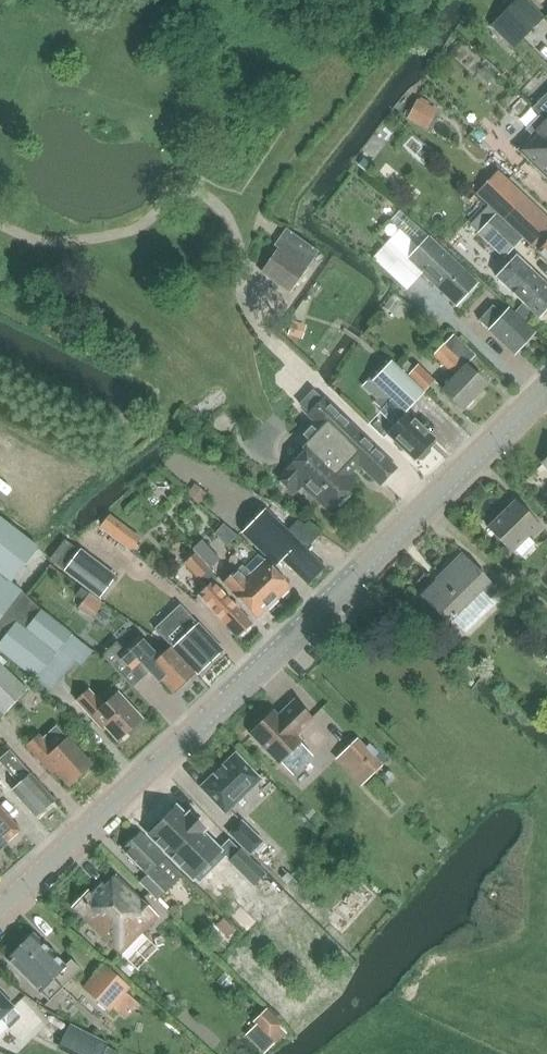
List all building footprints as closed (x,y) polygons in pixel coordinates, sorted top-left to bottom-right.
[(524,39),(544,19),(526,0),(517,0),(501,16),(524,39)] [(532,111),(546,125),(519,153),(546,180),(546,95),(532,111)] [(418,101),(407,120),(420,127),(431,108),(418,101)] [(540,252),(546,259),(546,217),(509,179),(487,202),(539,253),(540,252)] [(471,224),(505,258),(512,250),(523,240),(488,206),(471,224)] [(354,225),(347,233),(353,238),(360,231),(354,225)] [(286,229),(272,249),(276,252),(263,270),(291,290),(319,252),(286,229)] [(409,258),(419,248),(400,230),(372,259),(406,292),(425,274),(409,258)] [(425,274),(454,304),(475,282),(429,236),(419,248),(409,258),(425,274)] [(538,317),(546,308),(546,284),(522,260),(502,281),(523,302),(530,309),(538,317)] [(520,318),(530,309),(523,302),(513,312),(520,318)] [(494,304),(479,319),(513,354),(534,334),(508,307),(502,313),(494,304)] [(294,325),(290,337),(302,341),(306,329),(294,325)] [(444,344),(432,356),(455,378),(442,392),(461,411),(486,385),(467,366),(444,344)] [(415,459),(418,462),(422,462),(430,454),(430,450),(427,447),(433,441),(403,412),(422,394),(390,363),(388,365),(385,362),(375,372),(378,376),(372,381),(391,399),(380,410),(396,425),(388,434),(415,460),(415,459)] [(421,392),(432,382),(417,367),(407,378),(421,392)] [(352,459),(377,485),(392,470),(318,394),(303,409),(319,426),(300,446),(303,449),(284,468),(286,471),(278,479),(292,493),(300,485),(327,513),(355,486),(340,471),(352,459)] [(196,485),(187,495),(199,505),(207,495),(196,485)] [(534,541),(542,533),(514,504),(489,527),(513,552),(530,536),(534,541)] [(264,510),(242,533),(277,566),(283,560),(308,584),(324,568),(306,551),(320,535),(297,521),(287,532),(264,510)] [(109,515),(100,527),(132,551),(141,538),(109,515)] [(9,583),(36,547),(0,519),(0,576),(9,583)] [(163,523),(152,534),(161,543),(172,533),(163,523)] [(61,562),(68,543),(57,538),(50,557),(61,562)] [(211,569),(220,560),(202,541),(193,550),(211,569)] [(80,550),(64,571),(99,598),(116,577),(80,550)] [(259,555),(245,569),(242,566),(224,584),(257,619),(290,588),(259,555)] [(192,557),(183,566),(198,581),(207,571),(192,557)] [(447,575),(424,597),(451,623),(454,620),(466,633),(495,604),(491,601),(498,594),(461,557),(445,573),(447,575)] [(213,613),(238,637),(250,624),(226,600),(229,596),(214,581),(216,580),(207,571),(198,581),(207,589),(196,600),(212,614),(213,613)] [(23,593),(9,583),(0,576),(0,622),(23,593)] [(95,618),(105,604),(84,590),(75,604),(95,618)] [(15,622),(25,630),(40,611),(23,593),(0,622),(0,643),(15,622)] [(25,630),(15,622),(0,643),(0,650),(35,678),(45,665),(55,652),(69,634),(40,611),(25,630)] [(172,616),(157,631),(169,644),(170,644),(174,647),(198,673),(222,651),(197,625),(189,616),(180,624),(172,616)] [(160,681),(170,693),(189,675),(167,652),(158,661),(137,639),(130,646),(121,637),(100,656),(130,688),(139,679),(132,671),(139,665),(157,684),(160,681)] [(55,652),(45,665),(62,678),(72,665),(55,652)] [(28,690),(0,665),(0,721),(28,690)] [(106,725),(118,739),(140,720),(114,692),(100,705),(87,691),(75,702),(101,730),(106,725)] [(274,712),(250,735),(279,764),(280,762),(292,775),(312,756),(300,743),(302,741),(298,737),(314,721),(294,701),(278,717),(274,712)] [(56,771),(70,786),(91,767),(67,741),(53,754),(38,737),(27,747),(53,775),(56,771)] [(370,745),(366,748),(357,739),(343,753),(368,779),(382,765),(376,758),(379,755),(370,745)] [(22,783),(13,791),(36,818),(54,802),(8,750),(0,757),(5,762),(4,763),(22,783)] [(236,754),(201,788),(226,814),(261,780),(236,754)] [(20,829),(0,806),(0,847),(20,829)] [(185,817),(177,809),(165,822),(162,819),(152,828),(155,831),(154,833),(190,869),(192,867),(197,872),(219,850),(198,830),(201,828),(187,815),(185,817)] [(254,851),(263,842),(242,822),(230,835),(251,854),(254,851)] [(159,900),(183,875),(141,834),(123,852),(147,875),(140,882),(159,900)] [(232,844),(222,854),(243,875),(253,865),(232,844)] [(268,847),(259,856),(268,864),(277,855),(268,847)] [(88,891),(72,908),(121,956),(159,917),(116,876),(105,886),(101,883),(90,894),(88,891)] [(256,920),(241,907),(231,918),(246,932),(256,920)] [(23,949),(64,990),(83,971),(73,962),(67,967),(36,936),(23,949)] [(51,1003),(64,990),(23,949),(9,963),(42,994),(51,1003)] [(125,992),(128,988),(103,966),(83,988),(109,1011),(111,1008),(125,992)] [(19,1014),(0,995),(0,1032),(19,1014)] [(265,1012),(253,1024),(256,1027),(268,1040),(281,1028),(265,1012)] [(77,1053),(104,1053),(108,1045),(69,1025),(59,1045),(77,1053)]
